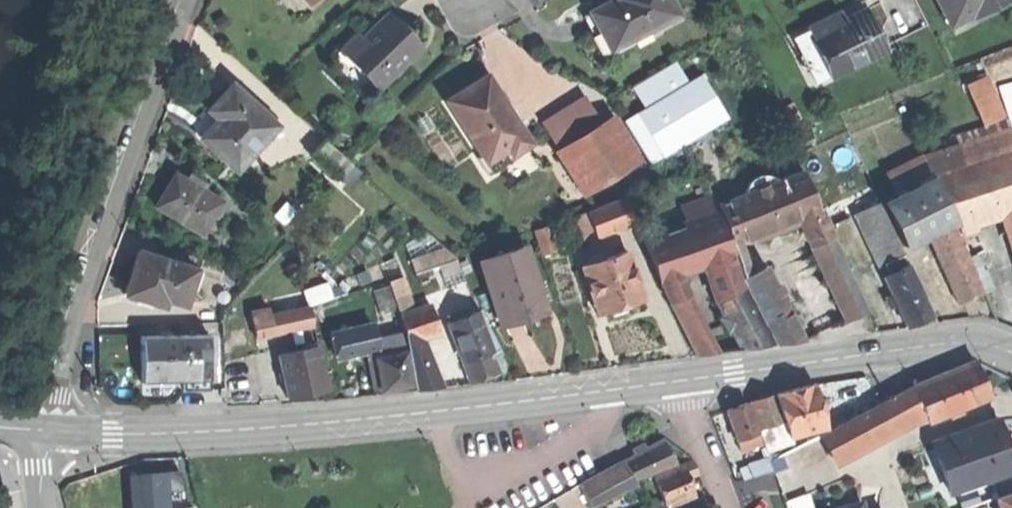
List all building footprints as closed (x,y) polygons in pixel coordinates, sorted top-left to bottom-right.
[(608,58),(639,41),(641,45),(653,38),(648,29),(678,13),(671,0),(603,0),(605,5),(600,8),(594,11),(602,27),(594,31),(608,58)] [(949,24),(998,0),(938,0),(949,24)] [(808,62),(818,83),(886,49),(866,10),(852,17),(836,25),(825,30),(821,22),(795,35),(806,56),(801,59),(803,65),(808,62)] [(357,32),(334,54),(365,87),(372,80),(380,88),(421,49),(404,32),(388,15),(363,39),(357,32)] [(832,17),(821,22),(825,30),(836,25),(832,17)] [(477,57),(443,86),(486,136),(482,140),(497,158),(520,138),(515,133),(531,119),(501,85),(477,57)] [(666,102),(689,148),(779,104),(756,58),(666,102)] [(999,76),(1011,119),(1011,71),(999,76)] [(207,143),(233,167),(268,130),(273,124),(247,100),(230,84),(213,102),(200,116),(208,124),(196,137),(205,145),(207,143)] [(251,95),(247,100),(273,124),(268,130),(272,134),(282,124),(251,95)] [(548,123),(562,146),(598,124),(585,101),(548,123)] [(560,147),(587,193),(630,167),(603,121),(598,124),(562,146),(560,147)] [(923,157),(933,176),(1011,150),(1011,133),(1011,129),(923,157)] [(312,153),(339,178),(352,164),(324,139),(312,153)] [(1009,204),(1006,194),(1011,192),(1011,150),(933,176),(954,222),(965,219),(1009,204)] [(700,163),(676,173),(689,203),(699,200),(713,195),(700,163)] [(733,197),(745,229),(749,227),(750,230),(753,229),(755,234),(774,226),(798,217),(817,209),(801,170),(778,179),(743,193),(733,197)] [(743,187),(743,193),(778,179),(771,173),(766,170),(759,170),(753,172),(748,175),(744,180),(743,187)] [(163,190),(155,204),(203,231),(221,199),(173,172),(163,190)] [(934,179),(883,203),(903,246),(928,234),(954,222),(934,179)] [(699,200),(706,220),(720,215),(713,195),(699,200)] [(625,197),(606,204),(615,229),(634,222),(625,197)] [(745,229),(733,197),(717,204),(732,243),(748,237),(745,229)] [(678,229),(706,220),(699,200),(689,203),(671,209),(678,229)] [(882,275),(907,264),(879,202),(854,213),(882,275)] [(615,229),(606,204),(589,211),(598,236),(615,229)] [(798,217),(800,220),(810,247),(834,237),(822,207),(817,209),(798,217)] [(722,262),(735,258),(720,215),(706,220),(678,229),(644,242),(659,285),(679,278),(704,269),(722,262)] [(800,220),(798,217),(774,226),(777,233),(786,229),(795,225),(794,223),(800,220)] [(959,233),(969,229),(965,219),(954,222),(959,233)] [(954,222),(928,234),(937,254),(962,244),(964,244),(959,233),(954,222)] [(546,227),(535,231),(544,256),(554,252),(546,227)] [(748,237),(755,234),(753,229),(750,230),(749,227),(745,229),(748,237)] [(413,256),(418,272),(456,258),(450,243),(413,256)] [(937,254),(957,304),(970,297),(981,292),(962,244),(937,254)] [(524,247),(481,261),(501,325),(523,318),(544,311),(524,247)] [(201,269),(138,249),(132,269),(125,291),(164,303),(166,296),(183,301),(188,286),(195,289),(201,269)] [(602,260),(587,265),(582,267),(599,315),(610,311),(612,315),(619,312),(627,309),(626,305),(644,298),(627,251),(602,260)] [(585,257),(587,265),(602,260),(599,252),(585,257)] [(735,258),(722,262),(732,291),(744,284),(742,279),(735,258)] [(715,300),(732,291),(722,262),(704,269),(715,300)] [(931,316),(907,264),(882,275),(906,327),(917,322),(931,316)] [(439,265),(388,281),(399,316),(431,306),(450,300),(439,265)] [(744,284),(763,319),(786,307),(765,267),(742,279),(744,284)] [(687,297),(679,278),(659,285),(667,299),(682,293),(684,298),(687,297)] [(763,319),(744,284),(732,291),(715,300),(739,349),(756,346),(775,343),(763,319)] [(682,293),(667,299),(696,355),(712,353),(684,298),(682,293)] [(997,294),(987,298),(991,310),(1001,306),(997,294)] [(399,316),(408,343),(422,339),(439,333),(431,306),(399,316)] [(804,340),(786,307),(763,319),(775,343),(804,340)] [(310,308),(270,315),(274,334),(313,327),(310,308)] [(479,309),(447,321),(471,383),(486,377),(498,373),(492,357),(500,353),(479,309)] [(252,314),(256,337),(274,334),(270,315),(270,311),(252,314)] [(397,320),(331,334),(336,359),(379,350),(380,357),(404,352),(397,320)] [(135,337),(137,380),(162,379),(180,379),(180,391),(205,390),(203,336),(135,337)] [(422,339),(408,343),(418,391),(442,389),(422,339)] [(279,353),(286,396),(308,392),(325,389),(318,347),(279,353)] [(380,357),(375,358),(382,391),(397,388),(411,385),(404,352),(380,357)] [(982,380),(974,360),(911,385),(920,407),(926,421),(989,396),(982,380)] [(825,428),(814,385),(795,389),(775,394),(790,438),(825,428)] [(911,385),(821,435),(830,456),(920,407),(911,385)] [(775,394),(775,393),(750,401),(767,452),(792,444),(790,438),(775,394)] [(736,406),(726,409),(737,441),(759,433),(748,402),(736,406)] [(933,441),(950,490),(1011,468),(1011,461),(1008,450),(1011,449),(1011,431),(1003,434),(997,418),(964,430),(933,441)] [(737,441),(741,451),(762,444),(759,433),(737,441)] [(640,452),(624,461),(635,481),(677,463),(663,439),(640,452)] [(696,468),(693,460),(682,464),(688,479),(698,475),(696,468)] [(768,460),(749,466),(752,476),(771,470),(768,460)] [(624,461),(600,474),(613,497),(636,484),(635,481),(624,461)] [(682,464),(654,475),(666,504),(667,507),(695,496),(688,479),(682,464)] [(141,475),(142,507),(178,507),(177,506),(177,490),(176,473),(162,474),(153,474),(141,475)] [(190,489),(190,473),(176,473),(177,490),(190,489)] [(600,474),(580,485),(592,507),(613,497),(600,474)] [(996,499),(999,507),(1011,507),(1011,494),(996,499)]
